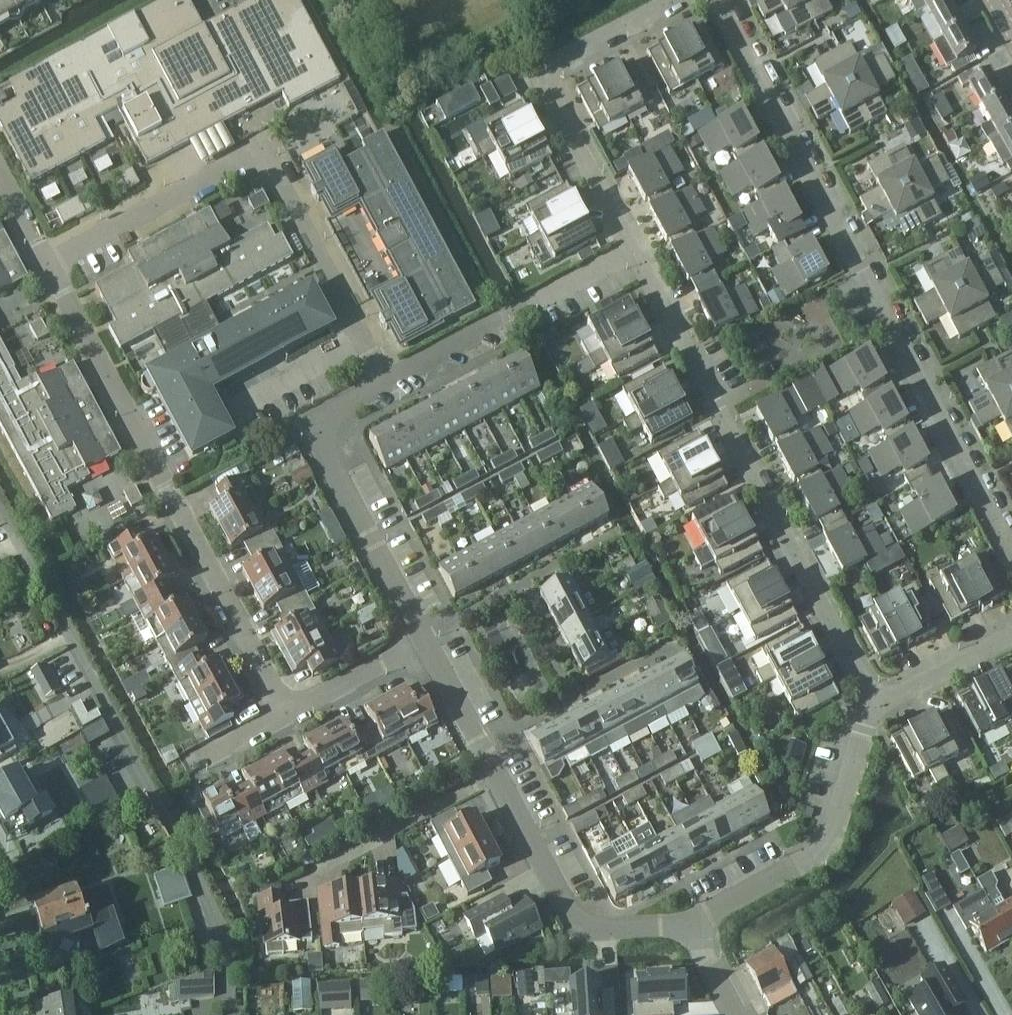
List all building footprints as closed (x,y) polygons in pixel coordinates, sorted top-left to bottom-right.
[(222,126),(246,112),(281,93),(289,107),(340,80),(297,0),(255,0),(203,28),(188,0),(166,0),(84,44),(84,43),(9,83),(18,101),(0,111),(0,128),(30,184),(106,143),(94,121),(117,109),(147,165),(189,143),(222,126)] [(33,1),(36,6),(40,3),(38,0),(0,0),(0,20),(33,1)] [(803,0),(771,0),(757,7),(764,19),(784,9),(796,31),(814,22),(803,0)] [(814,22),(833,12),(826,0),(803,0),(814,22)] [(947,1),(947,0),(920,0),(927,12),(947,1)] [(927,12),(941,38),(962,26),(947,1),(927,12)] [(855,2),(843,9),(849,20),(861,14),(855,2)] [(886,28),(894,47),(906,42),(898,23),(886,28)] [(701,25),(675,39),(696,79),(723,65),(701,25)] [(976,52),(962,26),(941,38),(933,42),(948,68),(950,67),(955,74),(969,67),(965,59),(976,52)] [(696,79),(675,39),(649,53),(670,93),(696,79)] [(850,89),(888,68),(882,56),(862,67),(849,44),(831,53),(850,89)] [(850,89),(831,53),(813,63),(825,86),(805,97),(811,109),(850,89)] [(631,62),(604,77),(626,116),(652,102),(631,62)] [(875,91),(895,80),(888,68),(850,89),(869,124),(887,114),(875,91)] [(988,73),(976,79),(972,72),(958,80),(963,89),(968,86),(982,111),(1003,99),(988,73)] [(921,95),(931,90),(924,75),(914,81),(913,81),(920,96),(921,95)] [(626,116),(604,77),(578,91),(599,131),(626,116)] [(470,86),(437,104),(445,120),(479,102),(470,86)] [(499,104),(489,87),(480,92),(490,109),(499,104)] [(869,124),(850,89),(811,109),(818,121),(838,111),(851,134),(869,124)] [(982,111),(989,124),(982,128),(989,141),(996,136),(1011,127),(1011,115),(1003,99),(982,111)] [(496,151),(536,130),(537,129),(537,128),(534,130),(526,115),(528,114),(522,103),(469,132),(483,158),(496,151)] [(911,104),(895,112),(903,126),(918,118),(911,104)] [(948,105),(937,111),(943,121),(954,114),(948,105)] [(701,132),(713,157),(730,149),(732,155),(734,154),(734,159),(737,163),(758,152),(754,143),(756,142),(740,112),(716,124),(701,132)] [(918,118),(903,126),(912,143),(927,134),(918,118)] [(691,124),(679,130),(684,139),(696,133),(691,124)] [(996,136),(1010,161),(1005,164),(1010,173),(1011,172),(1011,127),(996,136)] [(958,140),(952,129),(945,133),(943,134),(949,145),(951,144),(958,140)] [(551,157),(536,130),(496,151),(511,177),(551,157)] [(341,164),(334,152),(305,167),(315,186),(311,188),(312,191),(311,191),(316,199),(318,202),(322,199),(332,218),(360,203),(377,235),(376,236),(386,255),(388,254),(402,281),(374,295),(384,314),(379,316),(381,319),(380,319),(384,327),(385,327),(386,330),(388,329),(391,327),(401,346),(440,325),(440,324),(454,317),(476,306),(438,236),(383,133),(362,144),(365,151),(341,164)] [(690,150),(703,144),(698,134),(685,141),(690,150)] [(648,144),(642,147),(648,158),(654,156),(648,144)] [(904,191),(943,171),(936,159),(917,170),(904,146),(886,156),(904,191)] [(666,184),(682,175),(668,150),(652,159),(629,171),(645,202),(648,200),(653,210),(692,188),(673,198),(670,192),(666,191),(668,189),(666,184)] [(761,151),(758,152),(737,163),(719,174),(732,199),(751,189),(754,195),(758,193),(756,199),(759,204),(740,214),(741,215),(781,194),(775,184),(777,183),(761,151)] [(904,191),(886,156),(867,166),(880,189),(860,200),(866,212),(904,191)] [(623,160),(613,165),(618,174),(628,169),(623,160)] [(132,170),(120,176),(128,191),(139,185),(132,170)] [(929,194),(949,183),(943,171),(904,191),(923,227),(941,217),(929,194)] [(536,182),(514,194),(519,202),(541,190),(536,182)] [(996,199),(1008,192),(1003,183),(990,190),(996,199)] [(700,185),(696,190),(699,195),(705,196),(708,191),(706,185),(700,185)] [(527,207),(540,234),(580,212),(567,187),(527,207)] [(692,188),(653,210),(648,213),(665,243),(670,240),(675,250),(713,229),(713,228),(694,238),(692,232),(687,231),(690,229),(687,224),(706,213),(692,188)] [(923,227),(904,191),(866,212),(866,213),(872,224),(893,213),(905,236),(923,227)] [(254,213),(269,205),(263,193),(248,201),(254,213)] [(783,193),(781,194),(741,215),(753,238),(769,230),(778,247),(781,246),(802,234),(797,224),(799,223),(783,193)] [(78,199),(67,205),(75,220),(86,214),(78,199)] [(223,200),(209,207),(216,221),(230,214),(223,200)] [(63,226),(75,220),(67,205),(55,211),(63,226)] [(120,351),(207,304),(293,257),(282,236),(275,239),(268,225),(229,245),(217,222),(210,210),(168,232),(138,249),(144,260),(135,266),(146,290),(108,311),(115,324),(109,328),(120,351)] [(582,212),(580,212),(540,234),(527,241),(541,268),(595,239),(589,228),(587,229),(579,214),(582,212)] [(740,216),(729,221),(735,233),(746,227),(740,216)] [(978,219),(962,227),(970,243),(986,235),(978,219)] [(727,224),(716,229),(719,236),(730,230),(727,224)] [(726,254),(713,229),(675,250),(670,253),(686,283),(690,281),(696,291),(717,279),(714,272),(708,271),(711,269),(708,264),(726,254)] [(1002,238),(1010,252),(1011,251),(1011,232),(1002,238)] [(28,278),(4,233),(0,235),(0,294),(28,278)] [(789,262),(774,270),(787,296),(806,286),(805,285),(826,273),(810,244),(808,245),(802,234),(781,246),(785,253),(790,255),(786,256),(789,262)] [(579,255),(583,261),(594,256),(590,249),(579,255)] [(1005,269),(996,253),(988,257),(991,261),(971,272),(958,249),(940,259),(959,294),(997,273),(1005,269)] [(959,294),(940,259),(922,268),(934,291),(914,302),(921,314),(959,294)] [(997,273),(999,276),(1004,285),(1006,289),(1011,285),(1011,281),(1005,269),(997,273)] [(984,296),(1004,285),(999,276),(997,273),(959,294),(978,329),(996,319),(987,303),(984,296)] [(697,304),(713,334),(735,322),(736,324),(755,314),(741,288),(725,296),(722,290),(719,292),(721,286),(717,279),(696,291),(701,301),(697,304)] [(767,294),(774,308),(787,302),(779,288),(767,294)] [(219,386),(273,358),(331,327),(310,289),(150,375),(144,378),(142,380),(141,383),(141,386),(141,389),(143,391),(145,393),(147,394),(151,395),(153,395),(159,391),(193,455),(230,435),(205,389),(214,384),(215,385),(215,386),(216,386),(218,386),(219,386)] [(978,329),(959,294),(921,314),(927,326),(947,315),(960,339),(978,329)] [(766,298),(758,302),(764,313),(772,309),(766,298)] [(589,358),(602,351),(643,329),(644,329),(643,328),(640,330),(632,315),(634,314),(628,303),(588,324),(595,336),(581,343),(589,358)] [(999,321),(1005,333),(1011,329),(1011,314),(999,321)] [(37,342),(49,335),(41,321),(29,327),(37,342)] [(643,329),(602,351),(589,358),(595,369),(608,362),(617,377),(657,356),(643,329)] [(98,408),(74,364),(39,382),(36,376),(21,384),(0,343),(0,426),(14,453),(52,523),(76,510),(66,491),(90,478),(87,472),(108,461),(121,453),(98,408)] [(21,364),(31,361),(26,346),(16,350),(21,364)] [(995,361),(1011,393),(1011,351),(995,361)] [(828,373),(841,398),(857,389),(860,395),(861,395),(861,399),(864,403),(886,392),(881,383),(884,382),(868,352),(844,365),(828,373)] [(503,367),(520,400),(540,389),(523,357),(503,367)] [(995,361),(976,370),(989,394),(969,405),(975,417),(1011,397),(1011,393),(995,361)] [(484,378),(501,410),(520,400),(503,367),(484,378)] [(637,416),(677,395),(663,368),(623,390),(637,416)] [(810,376),(813,383),(825,406),(837,400),(821,370),(810,376)] [(482,420),(501,410),(484,378),(465,388),(482,420)] [(793,424),(809,415),(825,406),(813,383),(798,391),(796,388),(776,399),(776,401),(756,411),(772,442),(776,440),(781,450),(800,438),(798,432),(793,431),(796,429),(793,424)] [(463,430),(482,420),(465,388),(446,398),(463,430)] [(888,391),(886,392),(864,403),(846,414),(859,439),(878,429),(882,435),(886,433),(883,439),(886,444),(867,454),(869,456),(908,434),(903,424),(905,423),(888,391)] [(677,395),(637,416),(624,423),(630,434),(643,427),(651,443),(691,421),(677,395)] [(975,417),(982,429),(1002,418),(1011,437),(1011,397),(975,417)] [(427,408),(444,440),(463,430),(446,398),(427,408)] [(425,451),(444,440),(427,408),(408,418),(425,451)] [(846,415),(834,421),(838,429),(850,423),(846,415)] [(406,461),(425,451),(408,418),(389,428),(406,461)] [(601,418),(587,425),(592,436),(606,429),(601,418)] [(828,438),(839,432),(833,421),(822,427),(828,438)] [(386,471),(406,461),(389,428),(369,439),(386,471)] [(819,428),(800,438),(781,450),(776,453),(792,483),(797,480),(802,490),(821,478),(819,472),(814,471),(817,469),(814,464),(833,453),(819,428)] [(556,439),(551,430),(540,437),(545,445),(556,439)] [(910,433),(908,434),(869,456),(881,479),(900,470),(903,476),(907,474),(904,479),(908,486),(929,474),(924,464),(926,463),(910,433)] [(658,455),(672,481),(712,460),(698,434),(658,455)] [(529,443),(534,451),(545,445),(540,437),(529,443)] [(612,440),(598,448),(602,456),(616,448),(612,440)] [(552,458),(563,453),(559,444),(547,450),(552,458)] [(547,450),(536,456),(540,464),(552,458),(547,450)] [(513,451),(502,457),(506,465),(518,459),(513,451)] [(301,456),(288,463),(294,473),(307,466),(301,456)] [(873,471),(866,456),(856,461),(864,476),(873,471)] [(506,465),(502,457),(490,463),(495,471),(506,465)] [(712,460),(672,481),(659,489),(664,499),(678,493),(686,508),(726,487),(712,460)] [(854,461),(843,467),(847,476),(858,470),(854,461)] [(509,470),(514,479),(525,473),(520,464),(509,470)] [(841,468),(821,478),(802,490),(797,493),(814,523),(818,521),(823,531),(845,519),(841,512),(836,511),(838,509),(836,504),(854,494),(841,468)] [(498,477),(502,485),(514,479),(509,470),(498,477)] [(479,479),(475,471),(464,477),(468,486),(479,479)] [(917,502),(901,510),(915,536),(934,526),(933,525),(953,514),(937,484),(935,485),(929,474),(908,486),(912,493),(917,495),(914,496),(917,502)] [(457,492),(468,486),(464,477),(452,483),(457,492)] [(221,530),(261,509),(244,478),(221,490),(227,501),(210,510),(221,530)] [(430,484),(421,488),(425,497),(426,497),(434,493),(430,484)] [(487,493),(482,484),(471,490),(476,499),(487,493)] [(588,528),(608,517),(591,484),(571,495),(588,528)] [(143,502),(135,486),(123,493),(131,508),(143,502)] [(471,490),(460,497),(464,505),(476,499),(471,490)] [(441,500),(437,491),(434,493),(426,497),(430,506),(441,500)] [(635,492),(626,497),(629,504),(639,499),(635,492)] [(552,505),(569,538),(588,528),(571,495),(552,505)] [(430,506),(426,497),(425,497),(414,503),(419,511),(430,506)] [(639,499),(629,504),(636,516),(648,510),(641,498),(639,499)] [(693,520),(707,547),(747,526),(733,499),(693,520)] [(444,505),(433,511),(437,519),(449,513),(444,505)] [(533,515),(550,548),(569,538),(552,505),(533,515)] [(277,539),(261,509),(221,530),(231,550),(248,541),(254,552),(277,539)] [(330,511),(319,517),(324,528),(336,522),(330,511)] [(422,517),(426,525),(437,519),(433,511),(422,517)] [(531,558),(550,548),(533,515),(514,525),(531,558)] [(651,519),(640,525),(646,536),(657,530),(651,519)] [(853,536),(849,530),(847,532),(848,526),(845,519),(823,531),(829,542),(824,544),(840,574),(863,562),(864,564),(882,554),(868,528),(853,536)] [(495,536),(512,568),(531,558),(514,525),(495,536)] [(748,525),(747,526),(707,547),(694,555),(702,571),(716,563),(721,574),(761,552),(755,541),(753,542),(745,527),(748,526),(748,525)] [(137,535),(108,550),(114,563),(121,558),(131,576),(123,580),(124,582),(168,558),(157,538),(143,546),(137,535)] [(493,578),(512,568),(495,536),(476,546),(493,578)] [(277,539),(254,552),(259,562),(243,571),(253,591),(293,570),(277,539)] [(457,556),(474,589),(493,578),(476,546),(457,556)] [(984,554),(957,568),(979,609),(1006,594),(984,554)] [(474,589),(457,556),(437,566),(454,599),(474,589)] [(877,557),(865,563),(872,577),(884,571),(877,557)] [(178,577),(168,558),(124,582),(137,605),(123,612),(127,619),(140,611),(140,612),(164,599),(161,595),(165,593),(166,590),(164,585),(178,577)] [(636,569),(631,559),(621,564),(626,574),(636,569)] [(358,563),(347,569),(352,578),(363,572),(358,563)] [(741,612),(782,591),(768,564),(727,586),(741,612)] [(979,609),(957,568),(929,583),(952,623),(979,609)] [(641,578),(636,569),(626,574),(631,584),(641,578)] [(264,611),(281,602),(286,612),(309,600),(293,570),(253,591),(264,611)] [(572,578),(540,594),(551,614),(578,600),(582,597),(572,578)] [(782,591),(741,612),(756,639),(796,618),(782,591)] [(886,606),(908,647),(936,632),(913,592),(886,606)] [(591,593),(582,597),(578,600),(551,614),(561,633),(588,619),(601,612),(591,593)] [(651,597),(642,603),(647,612),(656,607),(651,597)] [(186,601),(170,610),(164,599),(140,612),(157,642),(196,621),(186,601)] [(286,612),(288,616),(284,619),(283,622),(285,626),(271,634),(282,654),(325,631),(324,630),(317,634),(308,617),(316,612),(309,600),(286,612)] [(386,614),(379,602),(355,615),(362,627),(386,614)] [(908,647),(886,606),(858,620),(881,661),(908,647)] [(661,617),(656,607),(647,612),(652,622),(661,617)] [(701,613),(690,618),(698,633),(709,628),(701,613)] [(571,652),(598,638),(588,619),(561,633),(571,652)] [(196,621),(157,642),(173,673),(196,660),(190,650),(207,641),(196,621)] [(763,685),(776,678),(816,656),(802,630),(762,651),(770,667),(758,674),(763,685)] [(314,677),(339,664),(342,662),(325,631),(282,654),(293,674),(307,666),(312,676),(313,676),(314,677)] [(609,658),(598,638),(571,652),(581,672),(609,658)] [(829,701),(822,688),(831,683),(825,672),(823,673),(815,658),(818,656),(816,656),(776,678),(790,704),(798,718),(829,701)] [(664,670),(680,699),(685,709),(687,708),(693,707),(698,704),(702,699),(705,698),(684,659),(664,670)] [(189,703),(233,680),(222,660),(202,671),(196,660),(173,673),(189,703)] [(1001,675),(1002,677),(987,685),(985,682),(986,685),(1006,724),(1011,735),(1011,669),(1001,675)] [(123,678),(126,690),(151,682),(147,670),(123,678)] [(645,680),(661,709),(666,719),(685,709),(680,699),(664,670),(645,680)] [(206,734),(233,720),(227,709),(243,700),(233,680),(189,703),(206,734)] [(666,719),(661,709),(645,680),(626,690),(642,720),(647,729),(666,719)] [(741,680),(725,688),(732,701),(747,693),(741,680)] [(980,739),(1006,724),(986,685),(985,682),(984,682),(986,685),(971,693),(970,691),(958,698),(980,739)] [(423,697),(412,703),(405,688),(384,699),(407,742),(439,726),(423,697)] [(647,729),(642,720),(626,690),(607,700),(623,730),(628,739),(647,729)] [(376,758),(407,742),(384,699),(364,709),(375,728),(364,734),(376,758)] [(628,739),(623,730),(607,700),(588,710),(604,740),(609,749),(628,739)] [(585,751),(604,740),(588,710),(569,720),(585,751)] [(921,726),(941,765),(956,757),(968,751),(945,710),(935,716),(936,718),(921,726),(919,723),(921,726)] [(343,719),(322,730),(346,774),(376,758),(364,734),(361,736),(359,733),(356,732),(351,735),(343,719)] [(550,730),(566,761),(570,770),(590,759),(585,751),(569,720),(550,730)] [(81,733),(88,746),(110,734),(103,721),(81,733)] [(948,779),(941,765),(921,726),(919,723),(918,724),(920,727),(905,735),(904,733),(892,739),(914,780),(923,775),(930,771),(937,785),(948,779)] [(302,767),(315,791),(346,774),(322,730),(303,740),(311,756),(306,759),(306,762),(307,764),(302,767)] [(550,730),(530,741),(552,782),(559,779),(565,768),(562,763),(566,761),(550,730)] [(743,747),(740,739),(737,733),(729,737),(736,750),(741,748),(743,747)] [(761,733),(753,737),(757,745),(765,741),(761,733)] [(711,734),(702,739),(707,749),(716,744),(711,734)] [(697,754),(707,749),(702,739),(692,745),(697,754)] [(716,744),(707,749),(712,759),(722,754),(716,744)] [(707,749),(697,754),(702,764),(712,759),(707,749)] [(315,791),(302,767),(299,768),(298,766),(295,765),(290,768),(281,752),(261,763),(285,807),(315,791)] [(662,757),(667,766),(677,761),(672,752),(662,757)] [(662,757),(652,762),(657,772),(667,766),(662,757)] [(995,781),(1008,774),(1001,761),(988,768),(995,781)] [(261,763),(242,773),(249,787),(244,790),(244,793),(239,795),(254,823),(285,807),(261,763)] [(432,764),(422,769),(429,783),(439,777),(432,764)] [(670,772),(675,782),(685,777),(680,767),(670,772)] [(21,816),(29,830),(52,818),(44,803),(40,805),(34,793),(35,788),(30,786),(22,771),(0,783),(0,817),(5,825),(21,816)] [(624,777),(629,787),(639,782),(634,772),(624,777)] [(670,772),(660,777),(666,787),(675,782),(670,772)] [(624,777),(614,783),(620,792),(629,787),(624,777)] [(96,819),(120,806),(105,778),(82,791),(96,819)] [(254,823),(239,795),(236,797),(233,796),(228,799),(220,785),(199,796),(223,840),(254,823)] [(632,792),(637,802),(647,797),(641,787),(632,792)] [(769,819),(755,792),(752,787),(733,798),(749,829),(769,819)] [(595,792),(579,801),(584,811),(601,802),(595,792)] [(632,792),(622,797),(627,807),(637,802),(632,792)] [(956,792),(945,798),(951,809),(961,804),(956,792)] [(711,849),(730,839),(713,808),(708,798),(689,809),(711,849)] [(730,839),(749,829),(733,798),(713,808),(730,839)] [(579,801),(563,810),(568,819),(584,811),(579,801)] [(587,816),(592,826),(608,817),(603,807),(587,816)] [(675,829),(692,860),(711,849),(689,809),(670,819),(675,829)] [(455,811),(430,824),(449,860),(492,837),(484,823),(480,825),(475,816),(461,824),(455,811)] [(1011,835),(1011,814),(996,823),(1005,839),(1011,835)] [(587,816),(571,825),(576,834),(592,826),(587,816)] [(959,826),(943,836),(952,852),(969,843),(959,826)] [(673,870),(692,860),(675,829),(656,839),(673,870)] [(315,835),(304,841),(309,849),(320,843),(315,835)] [(468,896),(492,883),(486,870),(500,863),(495,854),(500,852),(492,837),(449,860),(468,896)] [(637,849),(654,880),(673,870),(656,839),(637,849)] [(621,863),(635,890),(654,880),(637,849),(618,859),(621,863)] [(182,897),(190,895),(185,880),(178,883),(176,879),(180,877),(176,864),(178,863),(173,850),(152,857),(157,870),(152,872),(156,886),(161,885),(165,898),(181,893),(182,897)] [(613,850),(594,860),(615,901),(635,890),(621,863),(613,850)] [(311,852),(299,854),(302,866),(313,864),(311,852)] [(408,862),(398,868),(405,882),(416,877),(408,862)] [(958,875),(959,877),(968,892),(980,886),(970,868),(958,875)] [(932,873),(921,879),(929,893),(940,887),(932,873)] [(1010,941),(1011,942),(1011,900),(1006,904),(998,890),(1000,884),(993,873),(979,881),(1010,941)] [(385,937),(403,935),(396,882),(319,891),(326,948),(340,946),(339,937),(364,934),(364,932),(384,929),(385,937)] [(986,954),(1010,941),(981,889),(969,896),(979,912),(986,908),(988,913),(970,924),(986,954)] [(55,945),(94,932),(102,954),(124,946),(113,912),(89,921),(88,919),(84,920),(76,892),(33,906),(41,936),(40,936),(46,955),(57,951),(55,945)] [(924,913),(912,893),(892,905),(905,925),(924,913)] [(313,940),(308,902),(294,904),(295,910),(283,912),(281,895),(258,898),(261,916),(262,915),(267,956),(284,954),(283,944),(313,940)] [(525,900),(508,910),(504,908),(502,910),(498,902),(503,899),(502,897),(464,917),(486,959),(541,930),(525,900)] [(421,909),(427,921),(439,915),(433,903),(421,909)] [(811,937),(799,943),(805,955),(817,948),(811,937)] [(746,966),(747,967),(762,996),(790,981),(774,951),(746,966)] [(801,957),(789,963),(801,985),(813,979),(801,957)] [(199,958),(172,966),(175,977),(202,970),(199,958)] [(965,1004),(967,1003),(945,966),(921,980),(926,989),(909,999),(918,1014),(958,1014),(955,1010),(965,1004)] [(214,970),(205,973),(175,983),(179,1004),(214,998),(214,970)] [(533,971),(516,972),(518,996),(535,995),(533,971)] [(554,972),(544,973),(545,984),(555,983),(554,972)] [(633,1005),(634,1014),(673,1014),(673,1004),(685,1003),(683,975),(637,978),(639,1005),(633,1005)] [(489,978),(487,978),(474,978),(475,996),(489,995),(490,992),(489,978)] [(503,978),(489,978),(490,992),(504,991),(503,978)] [(313,1012),(311,981),(311,980),(292,981),(292,983),(293,1013),(313,1012)] [(388,980),(360,982),(361,1003),(389,1001),(388,980)] [(878,1008),(888,1003),(876,980),(866,986),(878,1008)] [(571,983),(573,1014),(615,1014),(613,991),(612,991),(612,992),(599,993),(599,981),(571,983)] [(351,1009),(350,985),(318,987),(319,1011),(351,1009)] [(399,991),(401,1007),(414,1006),(412,990),(399,991)] [(250,995),(249,1010),(263,1011),(264,996),(250,995)] [(852,1013),(843,997),(833,1002),(840,1014),(848,1014),(852,1013)] [(72,1000),(48,1004),(48,1005),(36,1007),(37,1014),(74,1014),(72,1000)]
